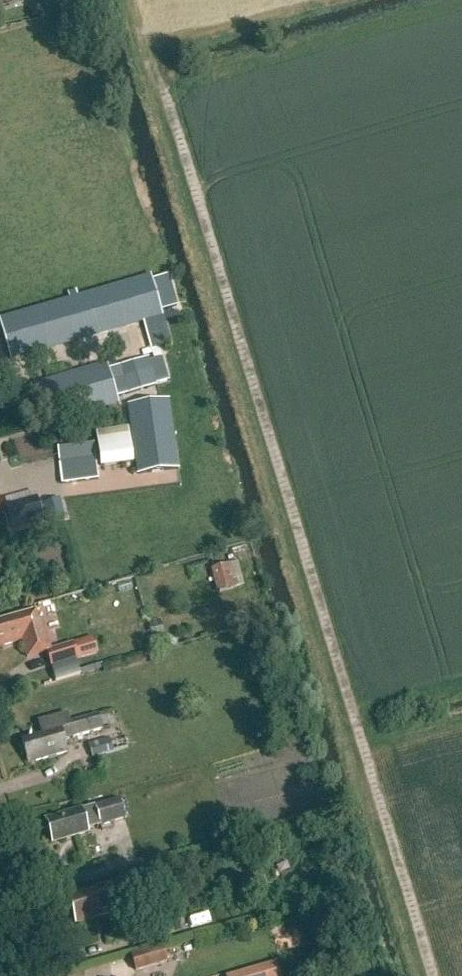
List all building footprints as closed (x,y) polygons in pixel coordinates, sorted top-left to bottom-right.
[(40,2),(29,5),(32,18),(44,15),(40,2)] [(163,317),(161,311),(177,306),(168,275),(152,280),(150,274),(77,296),(75,290),(67,293),(68,298),(0,318),(0,329),(0,330),(10,362),(143,322),(163,317)] [(151,356),(108,369),(106,362),(28,385),(41,428),(119,405),(117,398),(170,381),(162,357),(152,360),(151,356)] [(136,474),(179,468),(170,400),(127,405),(136,474)] [(99,451),(101,468),(133,464),(129,428),(96,432),(98,446),(99,451)] [(99,451),(98,446),(93,446),(93,444),(56,448),(57,457),(61,484),(98,480),(94,452),(99,451)] [(37,497),(4,506),(11,529),(43,520),(37,497)] [(44,503),(50,524),(66,520),(60,499),(44,503)] [(233,581),(229,565),(211,569),(217,593),(235,589),(233,581)] [(0,623),(0,643),(1,647),(23,641),(28,658),(47,652),(51,667),(78,659),(73,644),(51,651),(46,633),(41,634),(35,611),(20,615),(21,617),(0,623)] [(160,620),(148,623),(153,640),(154,639),(165,636),(160,621),(160,620)] [(70,722),(67,713),(53,717),(54,720),(39,724),(43,736),(22,742),(27,759),(35,757),(36,762),(68,752),(64,740),(103,729),(98,713),(70,722)] [(92,758),(127,748),(124,738),(89,747),(92,758)] [(126,819),(120,799),(61,816),(61,818),(46,822),(52,842),(67,838),(67,840),(90,833),(89,829),(126,819)] [(173,889),(167,869),(69,899),(77,925),(118,913),(116,906),(173,889)] [(162,947),(130,956),(135,972),(167,963),(162,947)]
